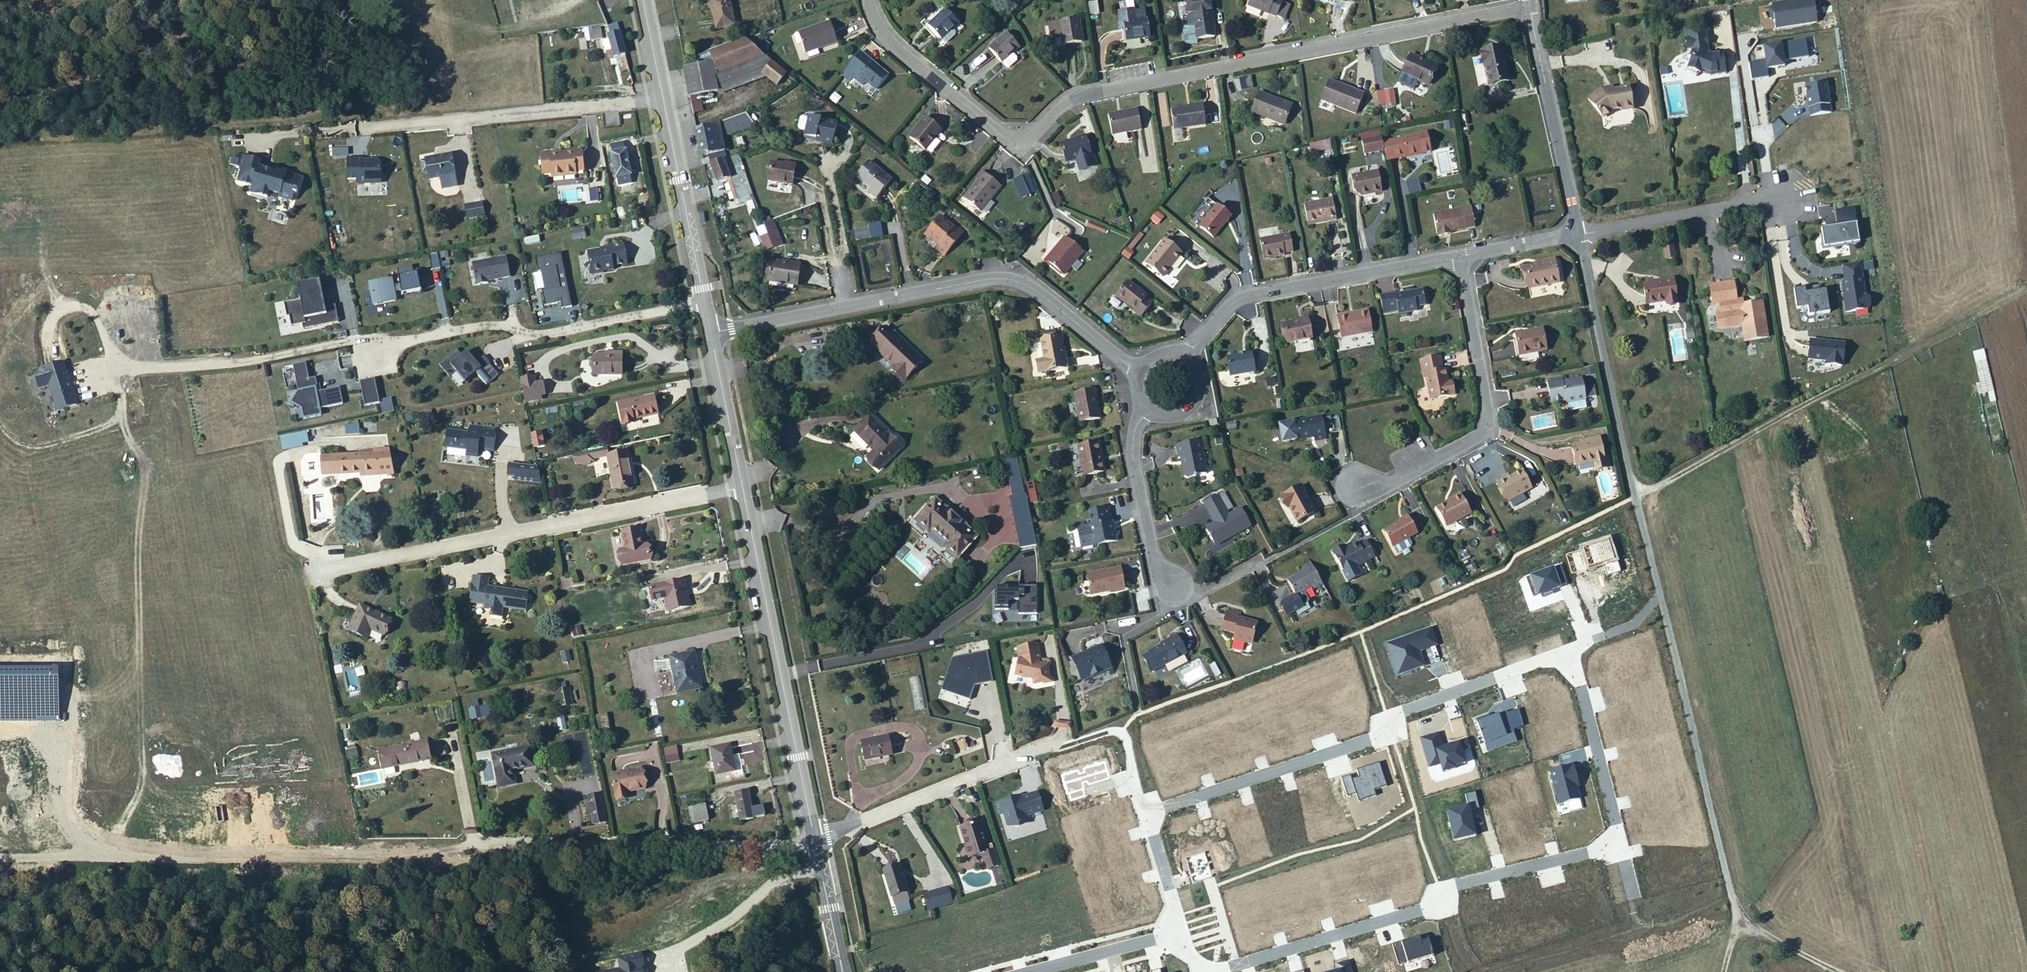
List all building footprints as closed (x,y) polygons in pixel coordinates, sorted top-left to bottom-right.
[(729,0),(710,0),(716,29),(734,25),(729,0)] [(1209,0),(1207,0),(1196,2),(1198,12),(1188,13),(1189,26),(1184,26),(1182,28),(1184,41),(1187,43),(1197,42),(1197,39),(1215,36),(1209,0)] [(1282,2),(1283,0),(1250,0),(1249,4),(1261,9),(1261,10),(1269,13),(1270,13),(1285,19),(1289,7),(1288,5),(1282,2)] [(1775,28),(1817,22),(1814,0),(1798,0),(1772,4),(1772,6),(1769,9),(1770,18),(1774,20),(1775,28)] [(1088,3),(1090,14),(1098,12),(1096,2),(1088,3)] [(1124,25),(1126,38),(1140,36),(1140,38),(1150,36),(1147,17),(1146,17),(1145,8),(1135,9),(1135,8),(1118,10),(1120,20),(1118,20),(1119,26),(1124,25)] [(958,22),(946,9),(929,26),(943,41),(946,41),(954,34),(954,31),(952,29),(958,22)] [(1082,42),(1078,18),(1050,22),(1052,37),(1062,35),(1064,44),(1082,42)] [(837,42),(830,22),(798,33),(805,52),(821,46),(821,47),(837,42)] [(629,68),(617,23),(608,26),(610,35),(608,36),(609,39),(603,40),(605,50),(612,49),(614,57),(618,56),(622,71),(629,68)] [(602,37),(600,26),(584,28),(586,40),(602,37)] [(1725,73),(1722,52),(1712,53),(1709,52),(1705,28),(1692,30),(1684,32),(1687,50),(1692,49),(1692,50),(1690,56),(1692,56),(1686,70),(1697,75),(1700,73),(1701,71),(1710,75),(1725,73)] [(1012,52),(1019,46),(1007,33),(989,49),(1001,62),(1002,62),(1007,67),(1009,67),(1017,61),(1017,57),(1012,52)] [(718,91),(763,74),(762,73),(772,62),(744,39),(694,56),(698,65),(683,68),(689,96),(718,91)] [(1766,60),(1749,63),(1752,80),(1769,77),(1767,69),(1785,66),(1784,61),(1809,57),(1806,40),(1763,47),(1766,60)] [(1506,71),(1503,57),(1500,58),(1498,47),(1481,51),(1482,52),(1484,63),(1486,70),(1478,72),(1481,87),(1508,80),(1506,71)] [(888,76),(860,52),(841,75),(851,83),(855,79),(862,85),(866,80),(877,89),(888,76)] [(1427,85),(1435,67),(1425,62),(1410,55),(1401,73),(1427,85)] [(1165,66),(1163,58),(1153,60),(1156,69),(1165,66)] [(786,74),(772,62),(762,73),(763,74),(777,85),(786,74)] [(1356,114),(1364,93),(1329,80),(1321,100),(1356,114)] [(1831,112),(1826,82),(1806,85),(1810,115),(1831,112)] [(1633,109),(1629,87),(1607,91),(1601,88),(1588,99),(1602,117),(1606,117),(1610,114),(1611,110),(1622,108),(1622,110),(1633,109)] [(1395,103),(1393,90),(1384,91),(1386,104),(1395,103)] [(1284,124),(1291,106),(1276,101),(1276,99),(1259,92),(1252,112),(1284,124)] [(692,99),(691,110),(699,111),(701,100),(692,99)] [(1205,125),(1203,105),(1171,109),(1174,129),(1205,125)] [(1141,130),(1137,108),(1108,114),(1112,135),(1141,130)] [(809,116),(804,136),(816,138),(824,140),(823,143),(832,145),(837,123),(809,116)] [(925,150),(941,129),(926,117),(920,125),(920,126),(916,131),(915,131),(910,138),(925,150)] [(724,151),(719,122),(696,130),(702,157),(708,155),(724,151)] [(1430,151),(1426,133),(1402,137),(1402,139),(1386,142),(1390,159),(1406,155),(1406,157),(1430,151)] [(1091,154),(1085,136),(1076,139),(1076,140),(1069,142),(1069,141),(1060,144),(1066,162),(1091,154)] [(1384,151),(1381,137),(1362,141),(1365,155),(1384,151)] [(631,175),(626,150),(624,151),(623,143),(611,145),(612,153),(611,153),(616,178),(617,177),(618,185),(631,182),(629,175),(631,175)] [(542,174),(551,173),(551,177),(575,175),(575,171),(583,170),(581,151),(560,152),(560,154),(555,154),(555,153),(541,154),(542,174)] [(711,163),(726,158),(724,151),(708,155),(711,163)] [(456,186),(450,154),(424,159),(425,160),(420,161),(422,172),(427,171),(429,182),(441,179),(443,189),(456,186)] [(752,194),(739,154),(726,158),(711,163),(717,183),(731,178),(734,188),(732,190),(735,200),(752,194)] [(261,161),(245,157),(238,181),(253,185),(251,193),(267,197),(269,191),(280,194),(279,197),(292,201),(294,193),(297,194),(298,190),(297,190),(301,177),(286,173),(287,171),(274,168),(273,172),(259,168),(261,161)] [(362,157),(347,158),(348,179),(357,179),(357,183),(381,182),(380,163),(378,160),(368,161),(367,162),(362,162),(362,161),(362,157)] [(876,198),(891,179),(869,161),(856,177),(870,188),(868,191),(876,198)] [(792,185),(795,165),(785,163),(784,164),(771,162),(768,181),(792,185)] [(1382,191),(1378,171),(1351,176),(1354,190),(1361,195),(1382,191)] [(980,211),(1001,186),(985,173),(964,199),(980,211)] [(1063,203),(1057,192),(1052,194),(1057,206),(1063,203)] [(598,201),(598,193),(589,194),(590,202),(598,201)] [(1213,237),(1231,216),(1207,197),(1190,218),(1213,237)] [(1336,219),(1332,198),(1304,204),(1308,225),(1336,219)] [(484,215),(482,202),(472,203),(475,217),(484,215)] [(475,217),(472,203),(465,205),(467,218),(475,217)] [(1474,226),(1471,207),(1433,214),(1437,233),(1438,233),(1438,236),(1447,234),(1447,231),(1450,231),(1474,226)] [(1860,243),(1854,207),(1849,208),(1851,223),(1838,225),(1821,228),(1824,247),(1854,242),(1854,244),(1860,243)] [(1851,223),(1849,208),(1835,210),(1838,225),(1851,223)] [(945,255),(963,232),(955,225),(953,228),(947,224),(948,222),(940,216),(925,235),(930,238),(932,238),(940,244),(937,248),(945,255)] [(778,235),(772,219),(763,223),(768,235),(768,237),(778,235)] [(1293,252),(1290,234),(1259,239),(1263,259),(1284,255),(1284,253),(1293,252)] [(773,248),(768,237),(768,235),(760,237),(765,250),(773,248)] [(782,244),(778,235),(768,237),(773,248),(782,244)] [(1063,274),(1083,251),(1066,238),(1056,250),(1057,250),(1047,261),(1063,274)] [(1162,276),(1181,253),(1165,240),(1146,263),(1162,276)] [(627,263),(624,243),(609,246),(609,247),(604,248),(604,250),(601,251),(601,250),(588,252),(591,272),(593,274),(603,272),(604,271),(613,269),(613,265),(627,263)] [(1672,244),(1663,245),(1666,259),(1674,257),(1672,244)] [(1133,252),(1127,247),(1123,253),(1129,258),(1133,252)] [(437,253),(429,255),(432,270),(440,268),(437,253)] [(541,290),(545,306),(557,303),(557,301),(560,300),(562,308),(572,306),(561,253),(535,258),(538,272),(542,271),(545,290),(541,290)] [(506,257),(472,264),(477,285),(488,283),(488,281),(510,277),(506,257)] [(1558,282),(1554,260),(1544,262),(1544,264),(1535,266),(1525,268),(1529,288),(1558,282)] [(797,285),(800,264),(787,262),(787,263),(772,261),(769,281),(797,285)] [(1866,295),(1861,262),(1843,265),(1846,279),(1845,279),(1843,282),(1847,311),(1869,308),(1871,305),(1870,297),(1867,295),(1866,295)] [(417,270),(398,274),(400,284),(393,286),(391,279),(370,284),(374,305),(396,301),(394,292),(401,290),(402,294),(421,290),(417,270)] [(290,327),(338,319),(335,302),(325,303),(320,275),(297,279),(300,297),(286,299),(290,327)] [(1646,304),(1666,301),(1666,305),(1677,303),(1673,278),(1662,280),(1662,281),(1643,284),(1646,304)] [(1141,317),(1152,303),(1146,298),(1147,297),(1127,281),(1115,296),(1123,302),(1124,301),(1136,310),(1135,311),(1141,317)] [(1767,337),(1762,302),(1743,304),(1742,299),(1736,300),(1733,281),(1709,285),(1712,301),(1721,300),(1721,302),(1719,302),(1719,303),(1721,313),(1716,313),(1718,328),(1742,324),(1744,340),(1767,337)] [(1425,305),(1422,289),(1413,291),(1412,287),(1402,289),(1403,293),(1395,294),(1395,292),(1380,295),(1383,313),(1397,310),(1399,318),(1408,316),(1407,312),(1417,311),(1416,307),(1425,305)] [(1830,312),(1826,289),(1806,293),(1805,289),(1794,291),(1797,307),(1807,305),(1808,308),(1809,316),(1830,312)] [(1372,332),(1368,310),(1337,316),(1341,337),(1372,332)] [(1312,337),(1308,319),(1293,322),(1283,323),(1287,342),(1312,337)] [(922,361),(887,328),(875,341),(882,347),(879,350),(894,365),(891,369),(903,381),(922,361)] [(1546,350),(1542,328),(1533,330),(1533,332),(1516,336),(1515,334),(1519,355),(1546,350)] [(1041,341),(1045,359),(1036,361),(1039,372),(1066,367),(1060,337),(1041,341)] [(1845,343),(1810,340),(1808,362),(1843,365),(1845,343)] [(871,344),(879,350),(882,347),(875,341),(871,344)] [(484,356),(476,363),(467,351),(462,355),(456,349),(439,364),(450,377),(456,372),(465,383),(476,373),(486,385),(498,375),(488,363),(489,362),(488,362),(485,359),(486,358),(484,356)] [(1992,391),(1983,349),(1971,352),(1980,393),(1992,391)] [(594,374),(621,374),(622,352),(613,352),(613,355),(604,355),(594,355),(594,374)] [(1255,371),(1251,353),(1227,357),(1230,376),(1255,371)] [(1448,382),(1445,369),(1442,369),(1440,356),(1423,359),(1426,374),(1430,399),(1454,394),(1452,382),(1448,382)] [(62,362),(34,371),(39,388),(49,385),(57,410),(76,404),(62,362)] [(301,409),(304,418),(321,415),(319,409),(343,404),(339,387),(321,391),(318,392),(317,384),(315,377),(309,379),(305,362),(284,367),(292,366),(298,391),(291,402),(301,409)] [(520,379),(524,402),(532,401),(532,397),(544,395),(542,382),(535,384),(533,376),(520,379)] [(374,378),(359,381),(364,406),(379,403),(374,378)] [(1585,399),(1581,378),(1562,381),(1561,379),(1547,381),(1551,402),(1565,400),(1565,401),(1567,403),(1568,403),(1569,411),(1586,408),(1585,399)] [(1596,385),(1587,385),(1588,397),(1597,397),(1596,385)] [(1100,418),(1095,389),(1074,393),(1079,422),(1100,418)] [(658,414),(654,395),(630,400),(633,419),(658,414)] [(391,399),(381,400),(383,413),(393,411),(391,399)] [(1325,434),(1342,431),(1339,413),(1322,417),(1322,416),(1296,421),(1296,423),(1293,423),(1293,422),(1279,424),(1282,442),(1297,439),(1296,435),(1299,435),(1300,439),(1314,437),(1314,440),(1326,438),(1325,434)] [(902,447),(870,415),(854,430),(870,446),(872,444),(876,449),(867,457),(879,469),(902,447)] [(358,433),(357,425),(344,426),(345,435),(358,433)] [(495,445),(497,428),(470,425),(468,434),(461,433),(462,427),(448,425),(445,447),(467,450),(466,455),(478,456),(479,444),(495,445)] [(533,444),(544,443),(543,429),(531,430),(533,444)] [(308,442),(306,432),(280,438),(283,451),(303,447),(302,444),(308,442)] [(1604,458),(1600,437),(1581,441),(1581,443),(1571,445),(1575,464),(1593,461),(1595,470),(1609,466),(1606,457),(1604,458)] [(1206,473),(1202,452),(1204,452),(1201,439),(1176,444),(1179,457),(1180,456),(1184,476),(1187,478),(1196,477),(1195,475),(1206,473)] [(1104,471),(1098,442),(1078,446),(1084,475),(1104,471)] [(607,455),(608,455),(607,448),(591,451),(593,459),(607,455)] [(393,474),(389,449),(374,450),(374,453),(357,454),(320,456),(321,463),(319,463),(320,468),(321,468),(321,474),(360,472),(361,476),(393,474)] [(593,459),(591,451),(576,454),(577,464),(588,462),(588,463),(593,462),(592,461),(593,461),(593,459)] [(633,484),(627,452),(608,455),(607,455),(613,488),(633,484)] [(1023,484),(1017,457),(1005,460),(1010,486),(1023,484)] [(516,475),(517,471),(512,471),(513,464),(510,463),(508,475),(516,475)] [(541,482),(537,466),(513,464),(512,471),(517,471),(516,480),(541,482)] [(1542,481),(1531,487),(1521,470),(1509,477),(1498,483),(1508,501),(1524,491),(1530,501),(1548,492),(1542,481)] [(1025,494),(1023,484),(1010,486),(1013,496),(1025,494)] [(1315,512),(1301,486),(1281,497),(1287,508),(1289,507),(1297,522),(1315,512)] [(1250,525),(1241,507),(1225,516),(1223,512),(1231,507),(1223,492),(1205,503),(1213,518),(1214,518),(1216,521),(1206,527),(1215,545),(1250,525)] [(1446,504),(1461,496),(1461,494),(1445,502),(1446,504)] [(1471,513),(1461,496),(1446,504),(1437,509),(1447,526),(1471,513)] [(965,525),(948,509),(947,510),(936,500),(917,521),(929,531),(931,529),(948,544),(946,547),(957,557),(976,536),(965,526),(965,525)] [(1090,511),(1093,525),(1078,528),(1082,548),(1116,540),(1112,521),(1111,521),(1108,508),(1090,511)] [(1417,533),(1407,515),(1403,518),(1404,520),(1400,522),(1384,530),(1393,546),(1417,533)] [(650,559),(647,544),(642,545),(638,528),(622,531),(625,548),(620,550),(623,564),(650,559)] [(1344,572),(1374,556),(1366,540),(1359,544),(1358,542),(1346,548),(1344,545),(1332,551),(1344,572)] [(1313,589),(1323,585),(1310,562),(1301,567),(1304,572),(1288,581),(1296,595),(1312,586),(1313,589)] [(1125,588),(1120,568),(1088,574),(1092,594),(1125,588)] [(503,608),(526,611),(528,592),(505,588),(505,593),(487,591),(488,586),(489,578),(473,576),(470,602),(485,605),(484,609),(491,610),(491,615),(502,617),(503,608)] [(685,598),(683,589),(685,589),(684,580),(650,587),(652,601),(665,598),(668,611),(690,606),(687,597),(685,598)] [(1037,614),(1037,585),(1018,586),(1018,590),(1008,590),(1008,587),(995,587),(995,610),(1009,609),(1009,600),(1019,600),(1019,614),(1037,614)] [(391,619),(360,605),(348,630),(363,637),(368,628),(371,629),(383,635),(391,619)] [(1252,642),(1257,622),(1239,618),(1240,614),(1227,610),(1222,630),(1235,633),(1233,640),(1245,642),(1245,640),(1252,642)] [(1186,653),(1177,635),(1169,639),(1169,641),(1162,645),(1153,649),(1154,650),(1143,656),(1150,671),(1161,665),(1162,666),(1186,653)] [(1049,678),(1047,665),(1041,663),(1037,643),(1018,647),(1020,659),(1018,659),(1015,674),(1033,678),(1034,684),(1043,682),(1045,679),(1049,678)] [(1110,668),(1100,645),(1092,649),(1093,650),(1084,654),(1084,653),(1073,657),(1082,680),(1110,668)] [(986,651),(952,657),(942,690),(971,699),(975,684),(981,683),(981,681),(972,683),(969,696),(946,689),(955,657),(986,651)] [(986,651),(955,657),(946,689),(969,696),(972,683),(981,681),(981,683),(992,681),(986,651)] [(701,687),(694,653),(671,657),(678,692),(701,687)] [(572,703),(569,689),(556,691),(560,706),(572,703)] [(481,717),(479,707),(469,709),(471,719),(481,717)] [(610,733),(606,714),(597,716),(600,735),(610,733)] [(1004,735),(1001,728),(988,733),(991,740),(1004,735)] [(892,754),(888,736),(861,741),(865,760),(892,754)] [(431,759),(427,741),(379,751),(383,769),(431,759)] [(763,743),(757,744),(757,751),(744,752),(745,763),(764,761),(763,743)] [(735,771),(729,745),(711,748),(716,774),(735,771)] [(678,753),(677,746),(663,749),(665,756),(678,753)] [(358,757),(356,748),(348,750),(350,759),(358,757)] [(534,766),(530,748),(494,756),(499,787),(514,784),(512,770),(534,766)] [(678,753),(665,756),(667,763),(679,761),(678,753)] [(645,788),(641,768),(611,774),(616,799),(616,798),(628,796),(627,792),(645,788)] [(753,818),(747,791),(735,793),(741,820),(753,818)] [(1027,815),(1043,811),(1037,793),(1021,798),(1022,800),(1014,802),(1013,798),(996,804),(999,814),(1004,812),(1008,826),(1019,826),(1028,820),(1027,815)] [(606,822),(601,794),(587,797),(593,824),(606,822)] [(708,820),(705,804),(688,807),(692,823),(708,820)] [(987,846),(980,822),(961,829),(970,858),(982,853),(988,869),(999,865),(992,844),(987,846)] [(907,892),(899,866),(883,871),(891,897),(893,897),(895,904),(908,900),(906,892),(907,892)] [(958,901),(953,886),(946,888),(950,903),(958,901)] [(950,903),(946,888),(923,894),(928,910),(950,903)] [(642,954),(630,956),(632,964),(607,970),(608,971),(646,971),(642,954)]
